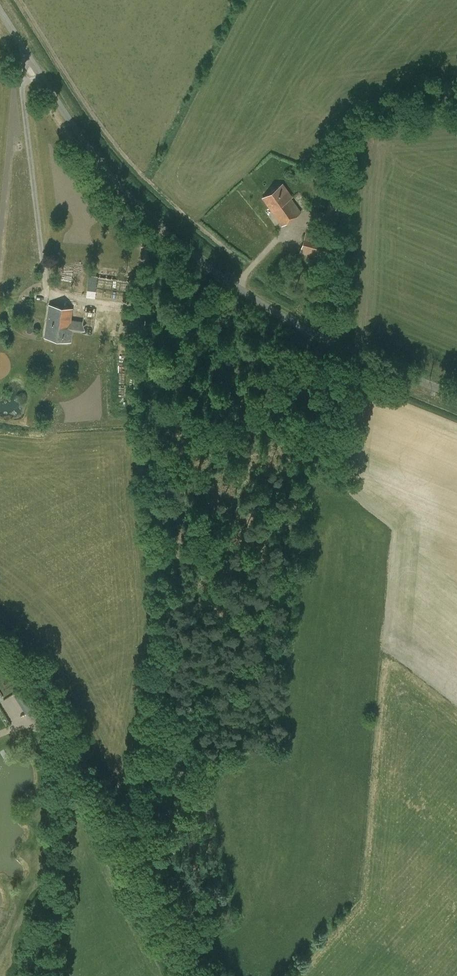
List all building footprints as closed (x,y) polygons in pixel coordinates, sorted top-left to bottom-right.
[(282,226),(301,212),(291,198),(292,197),(283,184),(263,198),(282,226)] [(299,253),(324,260),(330,239),(317,235),(319,229),(308,225),(299,253)] [(128,298),(130,280),(93,275),(90,294),(102,296),(103,289),(117,291),(117,296),(128,298)] [(71,342),(73,331),(99,335),(102,313),(84,310),(83,321),(71,320),(73,308),(49,305),(44,338),(71,342)] [(39,707),(30,689),(20,693),(29,712),(39,707)] [(12,703),(16,712),(11,714),(12,717),(24,711),(16,694),(2,700),(5,706),(12,703)]
